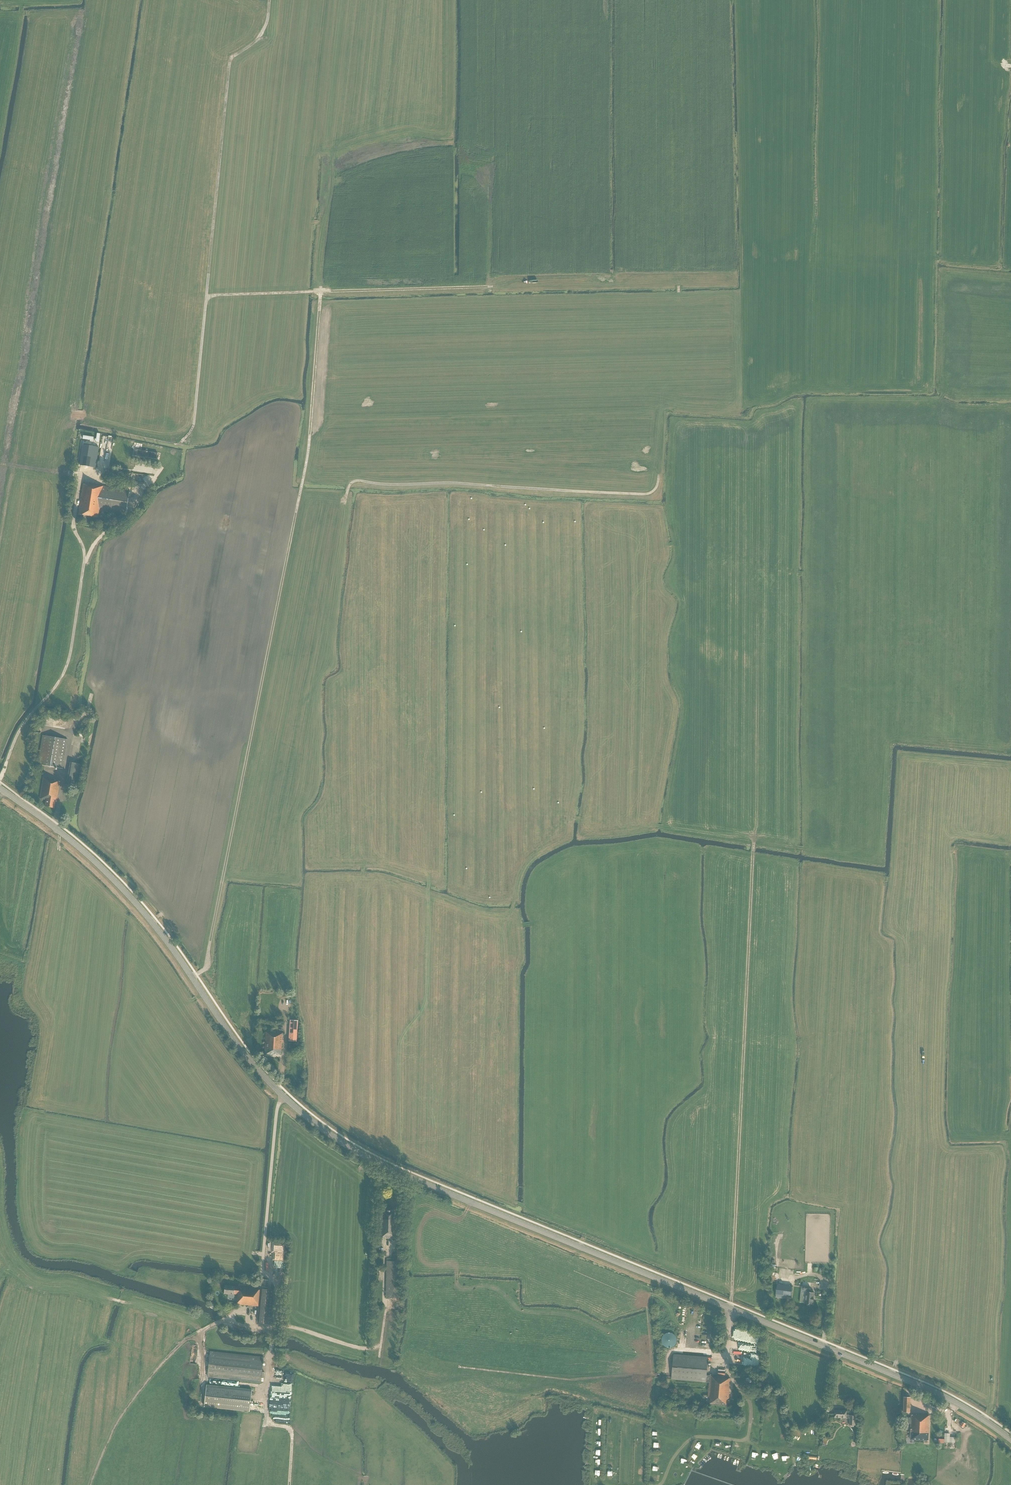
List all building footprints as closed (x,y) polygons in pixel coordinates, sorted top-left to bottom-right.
[(95,468),(99,447),(83,445),(80,465),(95,468)] [(99,511),(125,515),(129,490),(88,484),(88,485),(83,484),(79,514),(98,517),(99,511)] [(43,735),(38,765),(62,769),(67,739),(43,735)] [(55,801),(57,801),(60,782),(55,781),(55,780),(43,778),(40,799),(46,800),(45,806),(54,808),(55,801)] [(277,1054),(281,1054),(282,1033),(277,1032),(277,1033),(273,1033),(273,1031),(271,1031),(271,1032),(266,1032),(265,1054),(266,1054),(277,1055),(277,1054)] [(776,1295),(791,1297),(792,1286),(777,1284),(776,1295)] [(259,1323),(271,1324),(274,1290),(262,1289),(261,1303),(259,1302),(260,1290),(255,1289),(255,1288),(235,1286),(225,1285),(224,1294),(234,1295),(234,1294),(237,1294),(236,1304),(258,1306),(258,1305),(261,1305),(259,1323)] [(813,1301),(814,1298),(814,1293),(810,1292),(810,1287),(803,1286),(802,1290),(806,1290),(805,1304),(807,1304),(807,1305),(808,1307),(809,1307),(810,1306),(810,1304),(813,1305),(813,1301)] [(670,1333),(669,1332),(668,1333),(666,1333),(665,1334),(664,1334),(663,1335),(662,1336),(662,1338),(661,1339),(661,1340),(661,1342),(662,1343),(662,1344),(663,1345),(664,1346),(665,1347),(666,1347),(668,1348),(669,1348),(670,1348),(672,1347),(673,1347),(674,1346),(675,1345),(676,1344),(676,1343),(677,1342),(677,1340),(677,1339),(676,1338),(676,1336),(675,1335),(674,1334),(673,1334),(672,1333),(670,1333)] [(207,1377),(260,1382),(263,1357),(210,1351),(207,1377)] [(710,1404),(730,1405),(730,1400),(727,1400),(728,1398),(729,1399),(730,1378),(725,1378),(725,1377),(706,1375),(708,1357),(674,1354),(672,1379),(709,1382),(708,1397),(710,1397),(710,1404)] [(249,1412),(252,1390),(206,1384),(204,1407),(249,1412)] [(849,1425),(855,1425),(856,1415),(850,1415),(847,1415),(847,1410),(834,1410),(834,1417),(846,1418),(849,1418),(849,1425)] [(928,1441),(930,1415),(916,1414),(916,1415),(911,1415),(911,1418),(909,1418),(909,1423),(911,1423),(910,1440),(928,1441)]
